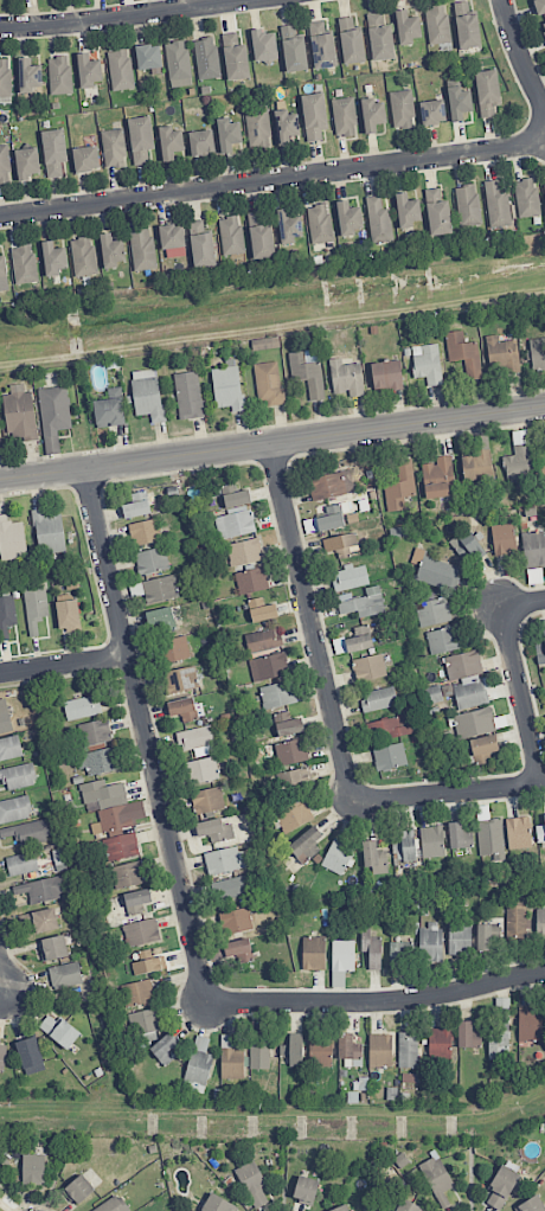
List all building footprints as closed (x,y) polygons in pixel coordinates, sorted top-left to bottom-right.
[(544,13),(544,0),(534,0),(538,15),(544,13)] [(453,3),(460,50),(482,46),(477,14),(471,15),(468,1),(453,3)] [(450,43),(446,6),(425,8),(428,45),(450,43)] [(399,46),(414,44),(413,38),(422,37),(419,16),(408,17),(408,9),(395,10),(399,46)] [(384,25),(383,13),(368,13),(370,60),(394,59),(392,25),(384,25)] [(340,18),(341,64),(364,63),(363,28),(355,28),(355,17),(340,18)] [(315,69),(337,66),(332,33),(326,34),(324,20),(307,23),(315,69)] [(297,38),(295,25),(281,26),(285,72),(308,70),(304,37),(297,38)] [(255,63),(278,61),(275,29),(252,32),(255,63)] [(227,80),(250,78),(246,44),(239,45),(237,32),(222,33),(227,80)] [(198,80),(220,77),(215,37),(193,40),(198,80)] [(190,86),(188,41),(166,42),(169,87),(190,86)] [(135,47),(138,70),(162,67),(160,44),(135,47)] [(133,89),(129,49),(108,50),(111,91),(133,89)] [(79,86),(102,85),(102,60),(89,60),(89,53),(78,53),(79,86)] [(42,91),(42,65),(31,66),(30,57),(18,58),(19,91),(42,91)] [(49,57),(50,95),(71,94),(70,57),(49,57)] [(0,59),(0,97),(10,97),(10,60),(0,59)] [(495,116),(494,107),(502,105),(497,69),(474,73),(481,118),(495,116)] [(461,91),(460,86),(447,87),(451,122),(463,121),(462,113),(473,111),(471,90),(461,91)] [(413,90),(390,91),(392,129),(414,128),(413,90)] [(302,95),(306,142),(322,140),(321,129),(328,129),(324,93),(302,95)] [(357,135),(353,97),(332,99),(335,137),(357,135)] [(385,102),(375,103),(375,98),(362,99),(364,134),(376,133),(376,124),(386,124),(385,102)] [(446,123),(444,100),(420,102),(422,125),(446,123)] [(248,148),(271,148),(270,110),(246,111),(248,148)] [(277,145),(300,143),(298,110),(275,112),(277,145)] [(131,165),(152,164),(151,117),(130,117),(131,165)] [(240,119),(217,121),(220,154),(233,153),(232,144),(242,143),(240,119)] [(162,162),(175,161),(174,152),(184,151),(182,127),(160,128),(162,162)] [(40,132),(48,178),(63,176),(61,163),(68,161),(63,128),(40,132)] [(103,168),(126,167),(124,129),(102,130),(103,168)] [(214,154),(213,130),(190,131),(191,155),(214,154)] [(10,182),(8,144),(0,145),(0,183),(10,182)] [(75,172),(100,170),(97,146),(73,148),(75,172)] [(30,175),(40,173),(37,147),(15,150),(18,182),(31,180),(30,175)] [(538,216),(537,179),(515,180),(516,217),(538,216)] [(486,181),(488,232),(511,231),(509,193),(499,193),(499,180),(486,181)] [(455,187),(460,227),(481,224),(476,184),(455,187)] [(452,234),(449,200),(441,200),(440,188),(425,189),(429,236),(452,234)] [(413,221),(421,221),(420,199),(408,200),(407,193),(396,193),(398,229),(413,228),(413,221)] [(382,209),(381,195),(366,197),(372,243),(394,240),(389,208),(382,209)] [(364,232),(361,206),(350,207),(349,200),(337,201),(341,235),(364,232)] [(311,244),(333,241),(329,204),(307,207),(311,244)] [(281,243),(304,240),(300,215),(289,217),(288,208),(276,210),(281,243)] [(274,257),(273,224),(265,224),(265,212),(250,212),(251,258),(274,257)] [(222,255),(243,254),(241,217),(220,218),(222,255)] [(195,268),(216,265),(212,232),(205,233),(203,220),(188,222),(195,268)] [(163,258),(186,256),(183,224),(160,226),(163,258)] [(152,229),(130,230),(133,271),(155,269),(152,229)] [(126,264),(123,240),(112,241),(111,233),(100,234),(104,267),(126,264)] [(96,274),(93,237),(71,239),(74,276),(96,274)] [(67,273),(66,247),(54,248),(54,241),(43,241),(45,274),(67,273)] [(12,246),(14,284),(36,283),(34,245),(12,246)] [(478,341),(465,342),(464,330),(446,332),(449,361),(464,360),(466,380),(481,378),(478,341)] [(255,351),(280,347),(278,335),(253,339),(255,351)] [(489,366),(503,366),(504,374),(520,373),(518,340),(498,341),(498,335),(487,336),(489,366)] [(544,370),(544,337),(529,340),(534,372),(544,370)] [(444,384),(437,343),(411,347),(416,378),(426,377),(427,386),(444,384)] [(321,362),(306,363),(305,351),(288,353),(291,383),(307,382),(309,401),(324,399),(321,362)] [(332,393),(349,392),(349,397),(363,396),(361,363),(342,364),(342,358),(330,359),(332,393)] [(371,363),(374,390),(403,387),(400,360),(371,363)] [(284,403),(278,361),(254,365),(260,407),(284,403)] [(231,412),(244,411),(239,366),(212,368),(216,407),(230,406),(231,412)] [(135,416),(151,414),(152,423),(163,422),(158,369),(131,371),(135,416)] [(175,373),(180,419),(203,417),(199,371),(175,373)] [(3,395),(8,442),(38,439),(32,391),(24,392),(23,384),(9,385),(10,394),(3,395)] [(46,455),(60,454),(57,430),(72,429),(67,386),(38,389),(46,455)] [(126,423),(121,386),(107,389),(108,399),(93,401),(97,428),(126,423)] [(505,480),(531,479),(529,430),(512,431),(514,456),(504,456),(505,480)] [(464,483),(494,480),(491,452),(461,455),(464,483)] [(456,495),(450,455),(436,457),(436,463),(421,465),(426,499),(456,495)] [(416,495),(412,458),(395,459),(398,481),(383,483),(387,512),(406,510),(404,496),(416,495)] [(349,470),(308,479),(313,501),(353,492),(349,470)] [(249,489),(238,491),(237,483),(222,486),(226,508),(251,503),(249,489)] [(121,505),(125,519),(151,513),(146,491),(130,494),(132,503),(121,505)] [(256,531),(249,504),(227,510),(228,514),(214,518),(220,540),(256,531)] [(66,551),(62,513),(46,515),(45,509),(33,510),(38,554),(66,551)] [(318,531),(345,527),(343,513),(317,517),(318,531)] [(27,558),(24,522),(9,523),(8,514),(0,515),(0,559),(27,558)] [(134,547),(163,539),(157,517),(129,525),(134,547)] [(492,525),(493,555),(515,554),(514,524),(492,525)] [(469,554),(474,562),(485,554),(467,526),(448,539),(461,560),(469,554)] [(327,560),(349,555),(347,547),(358,545),(355,532),(322,540),(327,560)] [(544,567),(544,532),(523,533),(525,569),(544,567)] [(264,559),(258,537),(226,545),(231,567),(264,559)] [(134,553),(139,576),(169,569),(164,546),(134,553)] [(416,580),(454,592),(462,567),(425,557),(426,550),(415,547),(411,563),(420,565),(416,580)] [(369,585),(366,563),(344,567),(344,570),(332,573),(335,591),(369,585)] [(240,595),(269,588),(264,566),(234,573),(240,595)] [(142,580),(146,602),(178,598),(175,575),(142,580)] [(365,588),(366,596),(353,599),(351,593),(336,596),(339,614),(358,611),(359,618),(385,613),(380,585),(365,588)] [(38,635),(37,619),(49,618),(46,587),(24,589),(28,636),(38,635)] [(8,625),(15,625),(15,596),(0,596),(0,640),(8,640),(8,625)] [(451,621),(445,596),(414,603),(420,628),(451,621)] [(252,622),(278,618),(276,603),(264,605),(263,597),(248,599),(252,622)] [(58,628),(80,627),(79,600),(57,601),(58,628)] [(145,612),(149,629),(175,624),(171,606),(145,612)] [(349,653),(373,648),(369,625),(353,628),(355,637),(346,639),(349,653)] [(249,654),(283,646),(279,627),(245,635),(249,654)] [(428,630),(429,653),(459,651),(458,628),(428,630)] [(535,643),(537,665),(544,664),(544,633),(543,633),(544,643),(535,643)] [(190,658),(186,636),(160,641),(164,663),(190,658)] [(348,652),(345,637),(332,639),(335,655),(348,652)] [(449,679),(482,674),(478,651),(445,656),(449,679)] [(252,681),(289,676),(286,653),(249,658),(252,681)] [(357,683),(387,675),(382,653),(351,661),(357,683)] [(162,672),(167,694),(199,688),(194,666),(162,672)] [(458,709),(487,703),(481,675),(452,682),(458,709)] [(296,704),(292,681),(261,686),(264,708),(296,704)] [(397,706),(394,687),(361,692),(364,711),(397,706)] [(67,721),(102,714),(97,694),(63,702),(67,721)] [(180,714),(182,722),(198,718),(193,696),(167,702),(170,716),(180,714)] [(13,730),(6,698),(0,699),(0,733),(13,730)] [(461,737),(496,729),(491,706),(455,715),(461,737)] [(305,731),(301,716),(291,718),(290,711),(274,714),(279,737),(305,731)] [(372,742),(411,734),(407,714),(368,722),(372,742)] [(111,742),(108,719),(78,723),(82,746),(111,742)] [(215,752),(209,725),(177,733),(182,752),(193,749),(195,757),(215,752)] [(500,751),(496,734),(469,740),(473,756),(500,751)] [(19,736),(0,739),(0,761),(22,758),(19,736)] [(274,744),(279,766),(309,759),(303,737),(274,744)] [(377,772),(408,764),(402,742),(372,750),(377,772)] [(86,774),(120,771),(117,748),(84,752),(86,774)] [(183,763),(188,785),(220,778),(215,756),(183,763)] [(37,784),(32,762),(0,770),(0,779),(4,778),(8,791),(37,784)] [(294,782),(310,780),(309,768),(278,772),(280,793),(295,792),(294,782)] [(106,785),(105,780),(81,783),(84,809),(127,804),(125,783),(106,785)] [(191,793),(196,815),(226,807),(220,785),(191,793)] [(33,817),(29,795),(0,801),(0,823),(33,817)] [(314,818),(303,798),(275,813),(285,833),(314,818)] [(140,855),(135,830),(133,820),(146,817),(143,801),(97,810),(101,826),(96,827),(97,836),(102,835),(107,861),(140,855)] [(544,825),(535,826),(537,843),(544,842),(544,815),(544,825)] [(223,825),(221,817),(195,823),(198,837),(211,835),(212,843),(235,839),(231,823),(223,825)] [(507,818),(508,849),(531,848),(529,817),(507,818)] [(19,848),(50,840),(45,818),(0,829),(0,835),(1,839),(16,835),(19,848)] [(479,856),(504,855),(502,819),(477,821),(479,856)] [(449,822),(449,848),(473,848),(472,832),(463,832),(462,822),(449,822)] [(314,842),(323,835),(314,825),(287,846),(301,864),(320,849),(314,842)] [(421,858),(444,857),(443,826),(420,827),(421,858)] [(342,875),(355,848),(334,838),(321,865),(342,875)] [(373,867),(374,874),(387,873),(387,850),(377,851),(376,840),(362,841),(364,867),(373,867)] [(206,874),(246,869),(244,847),(203,852),(206,874)] [(10,877),(39,870),(35,851),(5,858),(10,877)] [(110,866),(113,888),(144,885),(142,862),(110,866)] [(32,905),(65,896),(59,875),(14,887),(16,895),(29,892),(32,905)] [(216,900),(248,897),(246,876),(213,880),(216,900)] [(152,902),(149,888),(123,894),(128,916),(143,913),(141,905),(152,902)] [(526,902),(506,902),(506,938),(529,937),(528,921),(526,921),(526,902)] [(24,935),(59,928),(55,907),(20,915),(24,935)] [(221,912),(223,934),(252,931),(250,908),(221,912)] [(536,909),(536,937),(544,937),(544,909),(536,909)] [(160,942),(157,919),(123,923),(126,946),(160,942)] [(419,928),(418,961),(441,962),(442,922),(427,922),(427,928),(419,928)] [(471,954),(472,924),(449,924),(449,954),(471,954)] [(476,950),(491,951),(491,940),(500,940),(501,925),(477,924),(476,950)] [(361,952),(368,952),(368,970),(381,970),(381,937),(370,936),(370,926),(361,926),(361,952)] [(68,956),(64,935),(40,940),(44,961),(68,956)] [(325,970),(326,937),(303,936),(302,970),(325,970)] [(223,944),(227,958),(238,955),(240,963),(254,959),(248,937),(223,944)] [(332,971),(354,971),(354,940),(332,940),(332,971)] [(390,969),(405,968),(405,956),(412,956),(412,942),(390,942),(390,969)] [(134,975),(166,968),(163,955),(131,962),(134,975)] [(83,983),(78,961),(48,968),(53,990),(83,983)] [(332,986),(344,987),(345,972),(332,972),(332,986)] [(156,1001),(150,978),(120,986),(125,1009),(156,1001)] [(510,998),(491,997),(489,1058),(508,1059),(510,998)] [(518,1041),(541,1042),(542,1007),(518,1007),(518,1041)] [(49,1012),(38,1028),(69,1049),(80,1033),(49,1012)] [(458,1047),(481,1048),(481,1032),(472,1032),(472,1021),(458,1021),(458,1047)] [(429,1028),(428,1058),(452,1058),(452,1028),(429,1028)] [(178,1043),(170,1032),(150,1048),(164,1067),(176,1057),(170,1049),(178,1043)] [(353,1033),(339,1032),(338,1059),(345,1059),(345,1066),(362,1066),(362,1044),(353,1044),(353,1033)] [(269,1068),(269,1033),(250,1033),(250,1058),(245,1058),(245,1068),(269,1068)] [(399,1068),(418,1067),(417,1033),(399,1033),(399,1068)] [(331,1067),(332,1035),(310,1034),(309,1066),(331,1067)] [(369,1067),(392,1068),(392,1034),(370,1034),(369,1067)] [(206,1053),(210,1039),(197,1035),(181,1087),(203,1094),(214,1056),(206,1053)] [(244,1078),(243,1047),(233,1047),(233,1035),(221,1036),(222,1079),(244,1078)] [(289,1067),(303,1066),(302,1035),(289,1035),(289,1044),(281,1044),(281,1058),(289,1057),(289,1067)] [(44,1063),(36,1036),(15,1043),(23,1069),(44,1063)] [(44,1154),(22,1155),(23,1184),(45,1184),(44,1154)] [(418,1166),(435,1198),(455,1188),(438,1155),(418,1166)] [(256,1209),(269,1202),(261,1189),(267,1185),(253,1160),(235,1170),(256,1209)] [(486,1203),(500,1210),(519,1174),(501,1164),(488,1189),(492,1191),(486,1203)] [(78,1206),(96,1189),(81,1174),(63,1191),(78,1206)] [(292,1199),(313,1205),(319,1181),(299,1175),(292,1199)] [(119,1193),(91,1210),(130,1210),(119,1193)] [(238,1206),(209,1193),(201,1210),(236,1210),(238,1206)] [(402,1198),(395,1210),(426,1210),(427,1210),(402,1198)]
